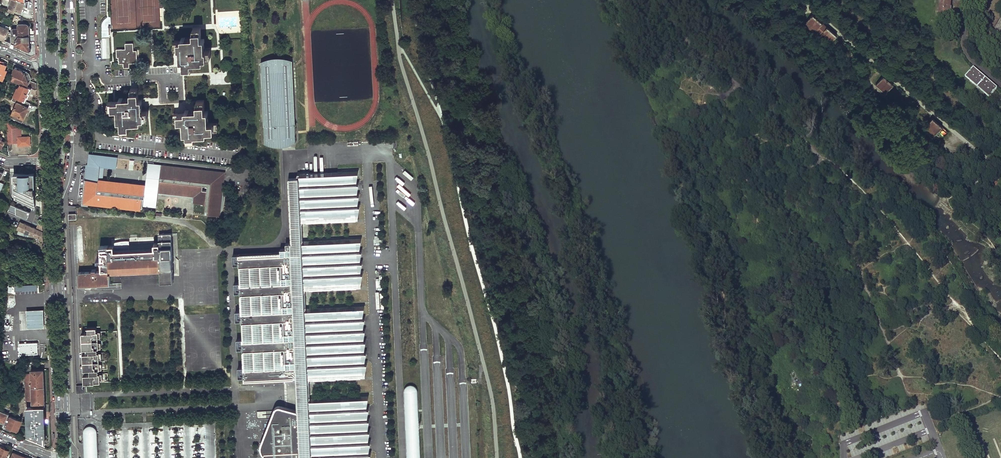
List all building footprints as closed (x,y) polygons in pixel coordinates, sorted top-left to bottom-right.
[(9,7),(20,11),(24,2),(25,0),(11,0),(9,7)] [(949,17),(951,7),(940,6),(939,16),(949,17)] [(838,36),(813,14),(805,23),(815,33),(816,31),(820,35),(819,36),(829,45),(838,36)] [(25,24),(18,25),(18,36),(22,36),(29,36),(29,28),(28,26),(28,25),(27,24),(25,24)] [(181,38),(174,38),(174,46),(182,45),(182,54),(180,54),(180,58),(183,58),(184,68),(192,68),(191,58),(200,57),(200,59),(203,59),(203,55),(210,55),(210,48),(203,48),(202,40),(204,40),(204,36),(201,36),(201,26),(193,26),(193,37),(185,37),(185,35),(181,35),(181,38)] [(18,36),(15,45),(30,51),(29,41),(22,41),(22,36),(18,36)] [(121,47),(116,47),(116,55),(118,55),(119,61),(124,61),(124,65),(129,65),(129,59),(134,59),(134,50),(132,50),(132,42),(126,42),(126,48),(121,48),(121,47)] [(295,124),(292,60),(261,62),(264,126),(265,126),(265,132),(267,132),(267,135),(265,135),(266,143),(272,143),(279,142),(278,140),(282,140),(282,142),(288,142),(295,142),(294,134),(293,134),(293,131),(294,131),(294,124),(295,124)] [(15,73),(12,80),(14,81),(21,84),(31,88),(37,90),(36,83),(30,80),(30,78),(32,78),(30,73),(29,73),(15,67),(13,72),(15,73)] [(970,80),(977,72),(972,68),(965,77),(970,80)] [(992,86),(997,89),(973,68),(972,68),(977,72),(981,76),(988,82),(992,86)] [(973,83),(981,76),(977,72),(970,80),(973,83)] [(883,76),(876,85),(877,86),(884,78),(892,85),(885,93),(886,94),(894,84),(883,76)] [(981,90),(988,82),(981,76),(973,83),(981,90)] [(985,94),(992,86),(988,82),(981,90),(985,94)] [(17,87),(14,96),(19,98),(25,101),(31,88),(21,84),(19,88),(17,87)] [(138,86),(130,87),(131,97),(123,98),(123,96),(119,96),(119,98),(108,99),(109,108),(118,107),(119,115),(118,115),(118,119),(121,119),(121,130),(129,129),(128,119),(137,118),(137,120),(141,120),(141,117),(148,116),(147,109),(141,109),(140,101),(142,100),(142,97),(139,97),(138,86)] [(990,97),(997,89),(992,86),(985,94),(990,97)] [(10,112),(9,117),(22,123),(25,118),(24,118),(29,107),(28,107),(30,103),(25,101),(19,98),(17,102),(12,113),(10,112)] [(185,111),(174,111),(174,119),(185,119),(185,127),(183,127),(184,131),(187,131),(187,138),(195,138),(195,131),(203,130),(203,132),(207,131),(207,129),(218,128),(217,121),(206,122),(206,113),(208,112),(208,109),(205,109),(204,98),(196,99),(197,109),(189,110),(189,107),(185,108),(185,111)] [(939,132),(943,127),(933,118),(928,123),(929,124),(937,131),(939,132)] [(23,137),(23,128),(8,122),(9,150),(13,150),(12,143),(19,143),(19,146),(32,145),(31,136),(23,137)] [(90,155),(89,165),(104,167),(117,168),(118,158),(90,155)] [(175,194),(195,196),(195,203),(206,205),(205,210),(205,215),(220,217),(220,216),(220,214),(222,211),(222,208),(223,205),(224,201),(224,198),(224,195),(223,191),(223,190),(224,183),(225,173),(162,166),(161,170),(156,170),(156,172),(147,171),(146,185),(121,182),(120,188),(102,186),(103,180),(104,167),(89,165),(84,203),(100,205),(101,202),(142,207),(143,198),(144,198),(144,205),(157,207),(158,199),(151,199),(152,196),(158,197),(159,193),(175,194)] [(302,222),(358,220),(358,219),(358,217),(360,203),(358,203),(360,192),(357,192),(359,181),(357,181),(359,169),(338,170),(338,172),(338,178),(309,179),(309,173),(309,172),(300,173),(300,172),(297,172),(299,222),(302,222)] [(34,174),(14,175),(16,199),(35,209),(34,174)] [(309,379),(306,379),(303,307),(306,307),(305,289),(302,290),(300,240),(303,239),(302,222),(299,222),(297,178),(289,179),(292,242),(290,242),(296,376),(298,411),(298,413),(300,457),(310,457),(307,397),(310,397),(309,379)] [(5,208),(5,209),(12,212),(15,206),(14,206),(7,203),(5,208)] [(12,212),(12,213),(23,218),(24,217),(26,211),(15,206),(12,212)] [(24,224),(21,230),(43,240),(43,226),(38,224),(37,225),(36,229),(33,228),(24,224)] [(78,276),(79,282),(110,281),(110,268),(160,267),(161,278),(173,278),(172,231),(159,232),(159,241),(154,241),(155,246),(113,248),(113,243),(100,243),(100,269),(78,269),(78,276)] [(305,289),(361,287),(361,286),(361,284),(363,271),(361,271),(363,259),(360,259),(362,248),(360,248),(362,237),(303,239),(300,240),(302,290),(305,289)] [(296,376),(290,242),(285,243),(286,248),(280,249),(280,252),(238,254),(239,266),(281,264),(281,280),(240,282),(240,294),(282,292),(283,308),(241,310),(242,322),(283,320),(284,336),(242,338),(243,350),(284,348),(285,364),(243,366),(244,377),(245,377),(245,379),(296,376)] [(26,288),(19,292),(24,304),(32,300),(26,288)] [(309,379),(365,377),(365,376),(365,374),(367,360),(365,361),(367,349),(365,349),(367,338),(364,338),(366,327),(363,327),(365,315),(363,316),(365,304),(306,307),(303,307),(306,379),(309,379)] [(27,310),(28,327),(45,327),(44,309),(27,310)] [(101,329),(83,330),(83,346),(101,345),(101,329)] [(19,342),(20,354),(38,353),(38,342),(19,342)] [(102,350),(83,351),(84,367),(102,366),(102,350)] [(103,372),(85,371),(85,380),(102,379),(103,372)] [(417,390),(417,388),(416,387),(415,386),(414,385),(412,384),(410,384),(409,384),(407,385),(406,386),(404,388),(404,390),(407,457),(420,457),(417,390)] [(372,450),(369,451),(371,439),(369,439),(370,428),(368,428),(370,417),(368,417),(370,406),(367,406),(369,394),(310,397),(307,397),(310,457),(370,457),(372,450)] [(281,420),(289,420),(289,417),(294,417),(293,413),(298,413),(298,411),(280,406),(278,407),(277,407),(275,409),(262,442),(262,445),(262,448),(263,451),(264,453),(266,455),(269,457),(287,457),(283,457),(281,420)] [(4,425),(5,423),(7,424),(6,428),(11,430),(11,429),(18,431),(22,421),(8,416),(9,414),(0,410),(0,423),(4,425)] [(298,413),(293,413),(294,417),(289,417),(289,420),(281,420),(283,457),(287,457),(300,457),(298,413)] [(97,431),(96,429),(95,428),(94,427),(93,426),(90,425),(88,426),(87,426),(85,427),(84,428),(84,430),(83,432),(84,457),(98,457),(97,431)] [(10,452),(5,450),(5,449),(0,447),(0,457),(7,457),(10,452)]
